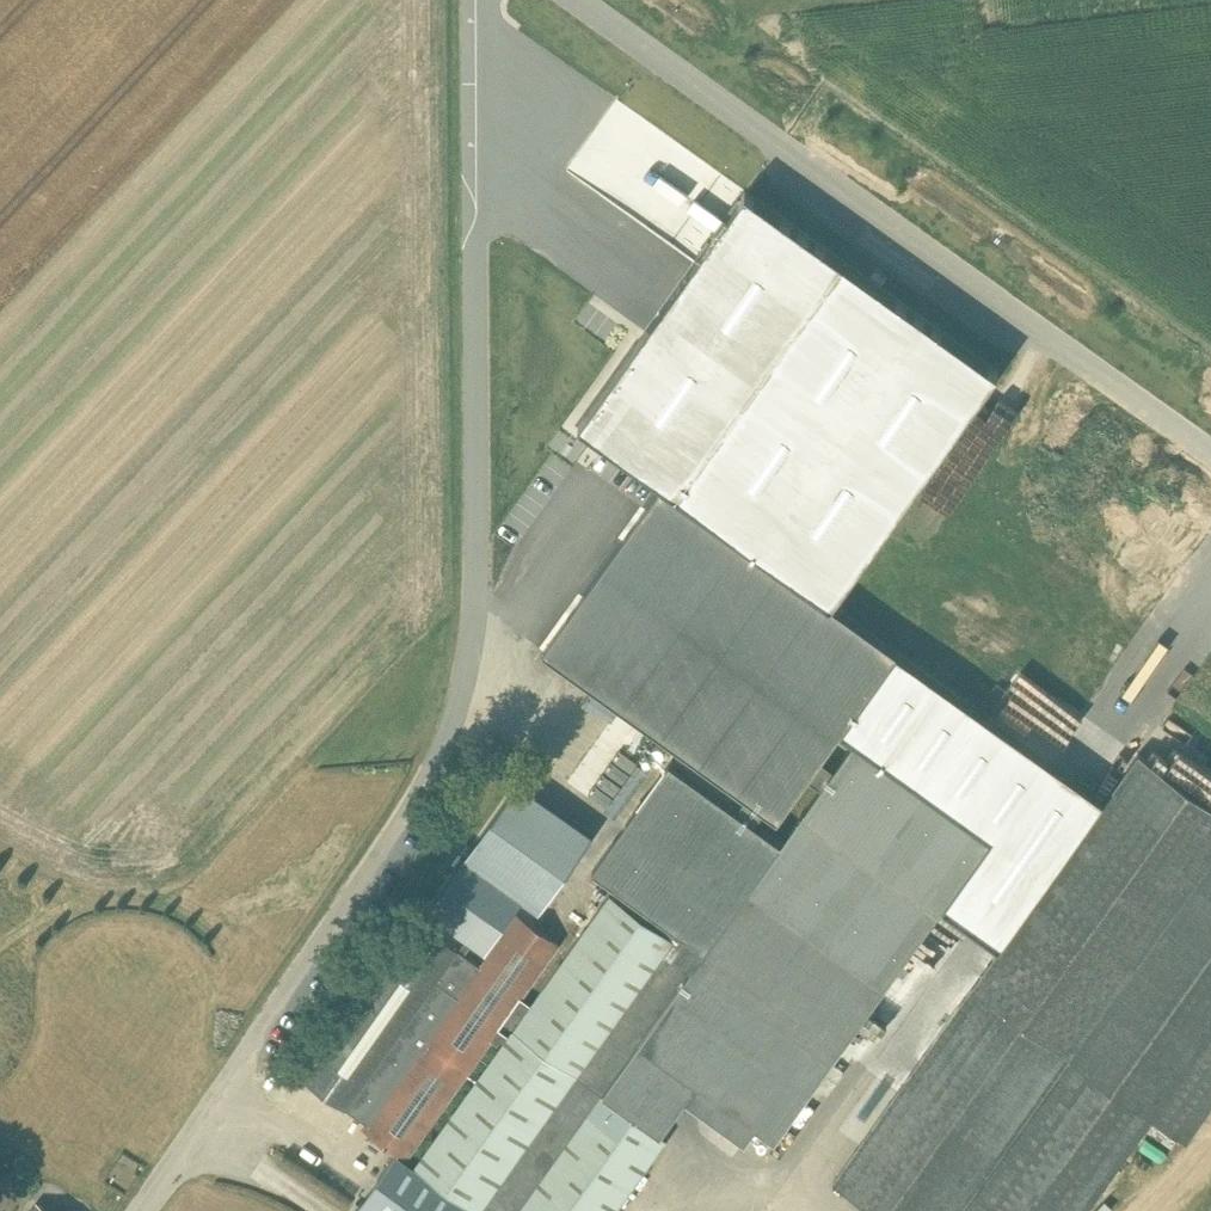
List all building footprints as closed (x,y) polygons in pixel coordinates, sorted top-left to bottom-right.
[(355,1210),(615,1210),(667,1138),(662,1135),(688,1100),(688,1099),(699,1084),(757,1126),(776,1140),(943,907),(1000,947),(834,1181),(876,1210),(1085,1210),(1153,1116),(1210,1034),(1210,804),(1139,752),(1105,800),(833,605),(999,372),(746,190),(598,397),(591,408),(579,423),(664,484),(544,651),(747,796),(737,810),(670,762),(593,870),(683,932),(677,941),(608,892),(415,1166),(397,1153),(355,1210)] [(537,661),(544,666),(545,666),(550,658),(549,658),(543,653),(542,653),(537,661)] [(680,751),(676,757),(691,767),(695,762),(680,751)] [(519,781),(465,857),(524,899),(541,911),(594,835),(519,781)] [(468,938),(460,949),(466,954),(474,942),(487,951),(524,899),(465,857),(428,909),(468,938)] [(460,949),(420,921),(387,967),(307,1080),(346,1108),(369,1124),(366,1129),(407,1159),(562,942),(518,912),(481,965),(466,954),(460,949)]
